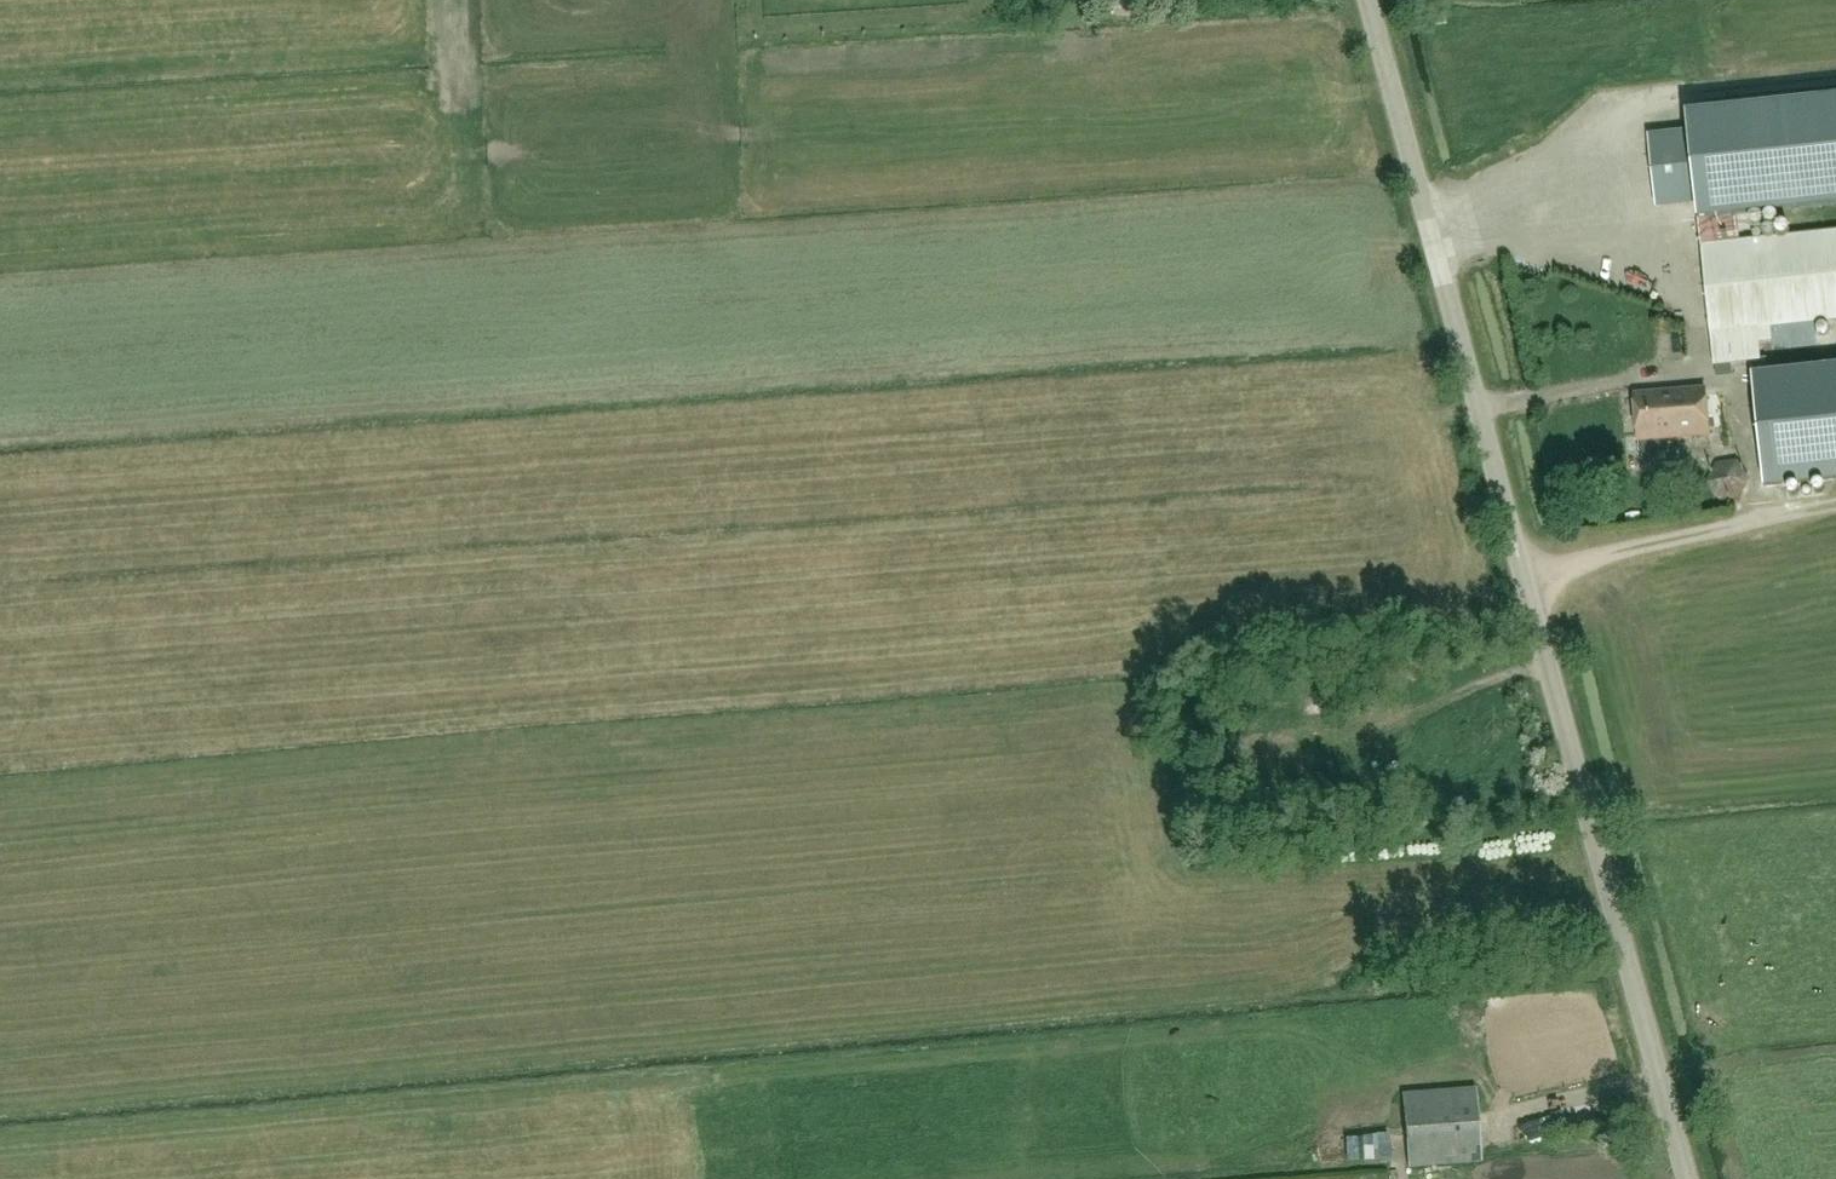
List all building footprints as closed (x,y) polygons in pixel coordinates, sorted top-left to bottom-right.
[(1715,365),(1761,359),(1759,342),(1773,340),(1771,323),(1835,316),(1835,234),(1740,245),(1736,215),(1835,205),(1835,99),(1688,114),(1690,131),(1649,135),(1657,207),(1697,203),(1699,220),(1702,249),(1715,365)] [(1754,376),(1766,487),(1835,480),(1835,367),(1754,376)] [(1703,389),(1635,394),(1639,440),(1708,435),(1703,389)] [(1735,462),(1717,463),(1708,481),(1720,499),(1741,498),(1751,477),(1735,462)] [(1286,712),(1328,714),(1329,698),(1286,697),(1286,712)] [(1474,1089),(1403,1094),(1409,1167),(1428,1166),(1429,1178),(1531,1178),(1529,1146),(1479,1151),(1474,1089)] [(1347,1165),(1390,1162),(1388,1138),(1345,1141),(1347,1165)]
